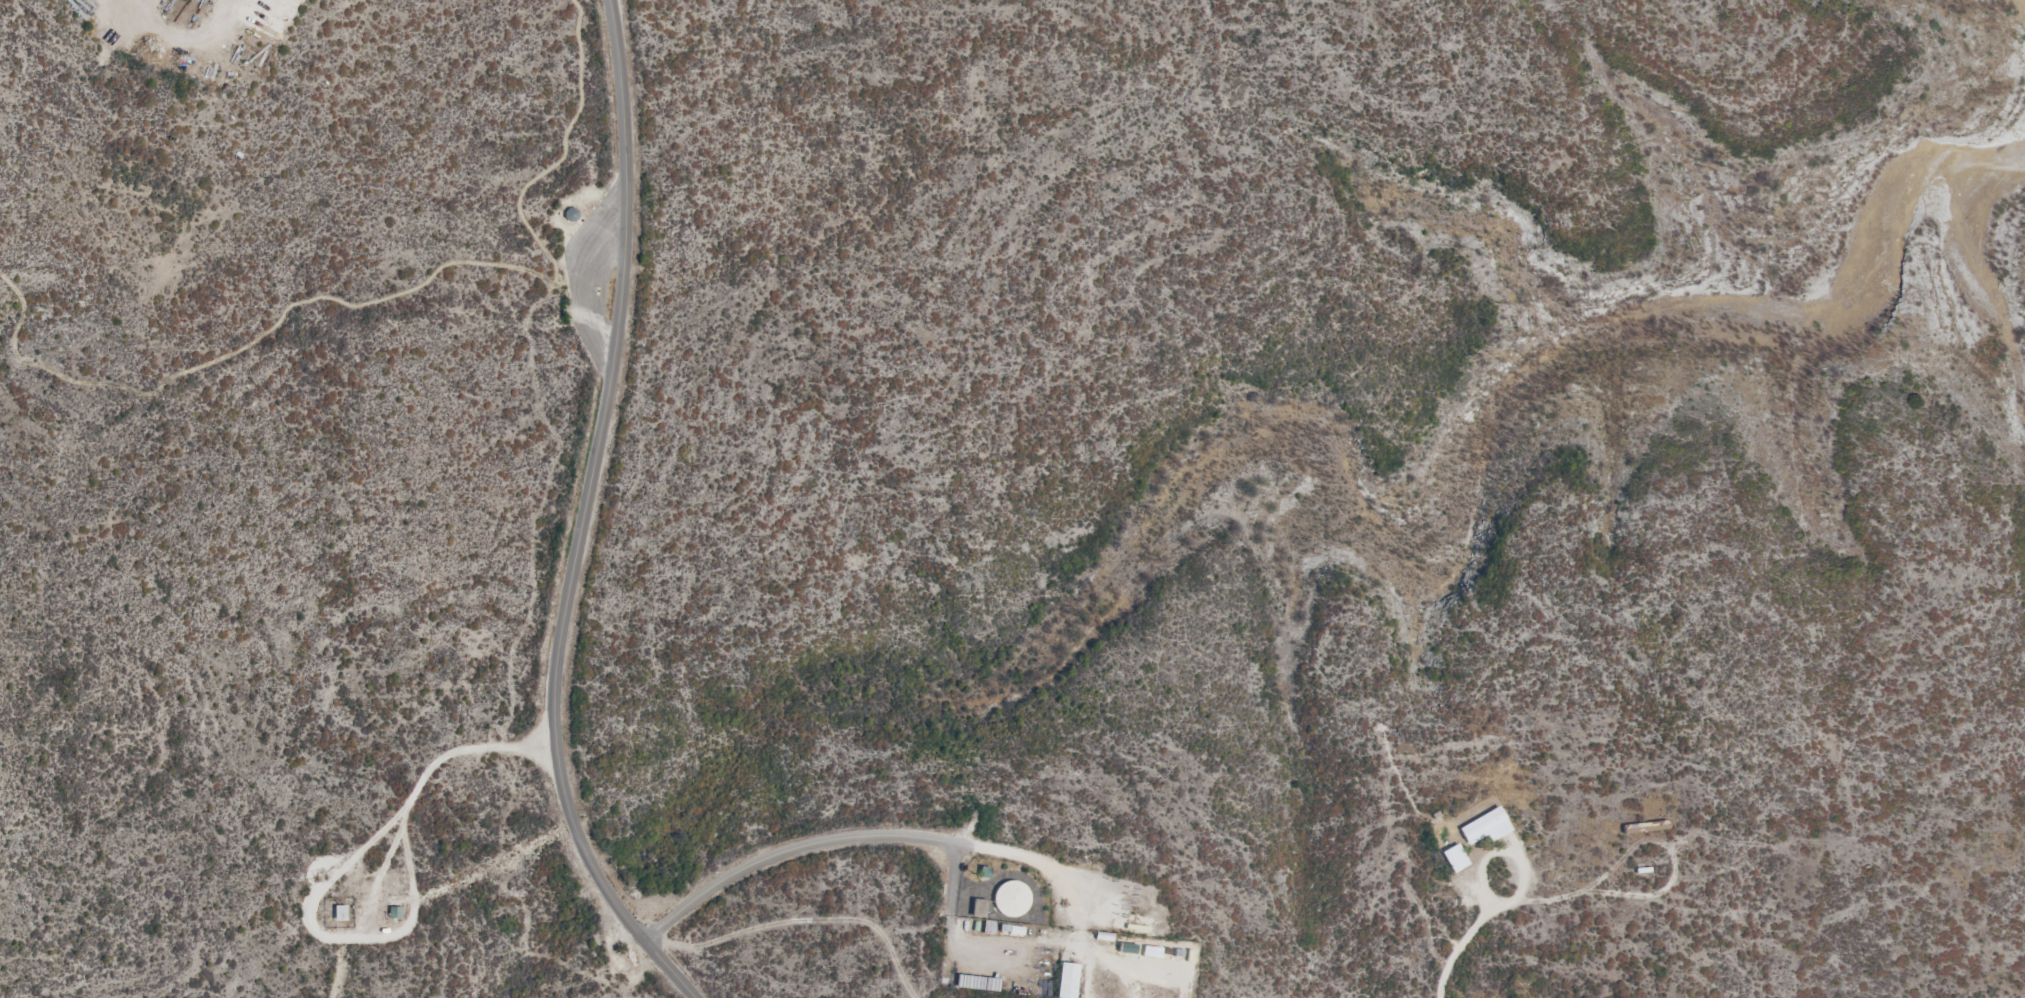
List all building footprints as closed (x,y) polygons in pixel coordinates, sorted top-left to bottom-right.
[(1490,843),(1512,832),(1499,807),(1459,828),(1468,846),(1487,836),(1490,843)] [(1469,865),(1457,843),(1441,852),(1453,874),(1469,865)] [(991,904),(1014,921),(1032,897),(1010,880),(991,904)] [(985,918),(985,901),(973,900),(972,918),(985,918)] [(1148,923),(1113,923),(1113,932),(1148,932),(1148,923)] [(1059,962),(1056,997),(1075,997),(1078,964),(1059,962)]
